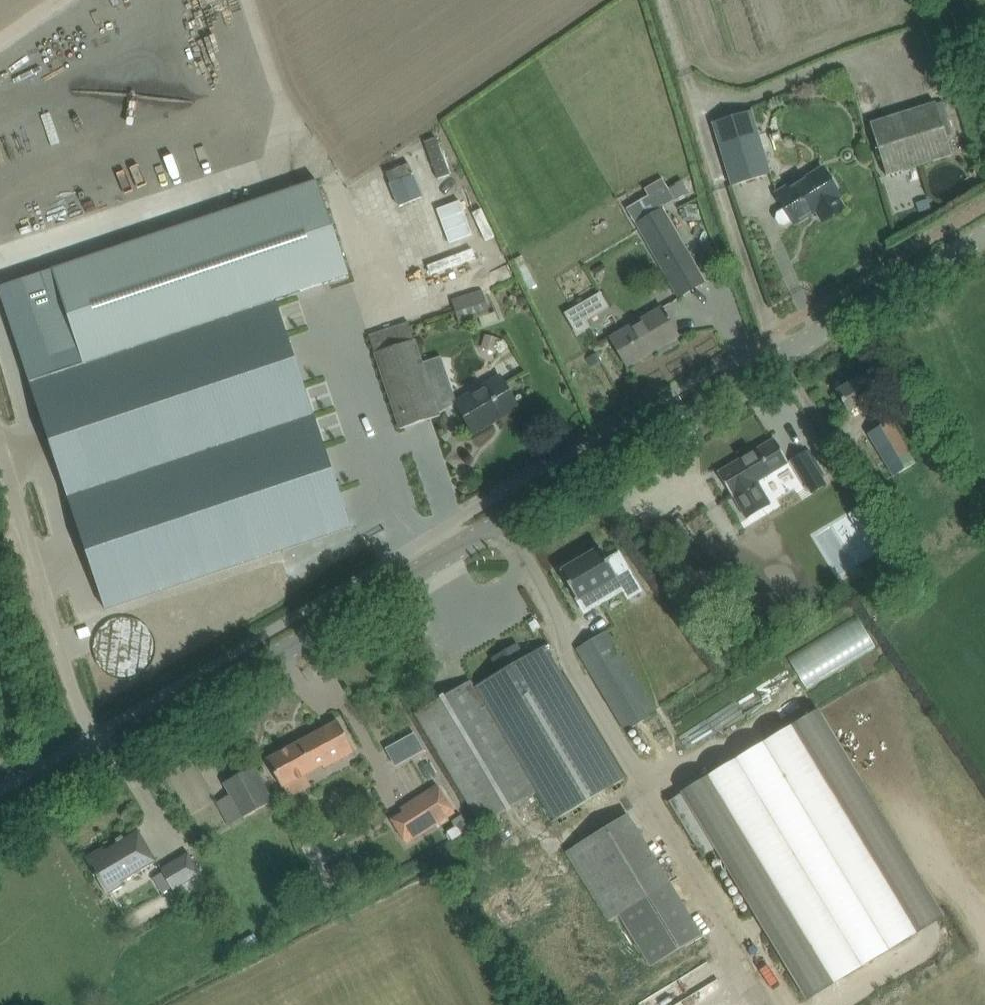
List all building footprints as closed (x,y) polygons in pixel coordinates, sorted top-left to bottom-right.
[(889,82),(875,87),(880,100),(894,95),(889,82)] [(952,155),(936,103),(870,123),(886,175),(952,155)] [(712,124),(733,186),(773,173),(752,110),(712,124)] [(402,169),(407,187),(431,180),(426,162),(402,169)] [(778,212),(777,218),(780,223),(786,225),(793,221),(795,223),(816,211),(822,221),(844,207),(838,197),(840,196),(829,179),(824,168),(778,195),(785,208),(778,212)] [(675,200),(663,178),(644,189),(647,196),(626,208),(678,299),(706,282),(663,207),(675,200)] [(0,286),(0,295),(105,610),(352,527),(276,301),(349,277),(330,217),(317,180),(303,185),(266,197),(53,269),(23,279),(0,286)] [(928,199),(916,203),(919,212),(931,208),(928,199)] [(467,259),(490,249),(486,238),(462,247),(467,259)] [(489,314),(482,289),(451,298),(457,323),(489,314)] [(610,336),(628,366),(678,336),(661,307),(610,336)] [(614,331),(621,320),(609,313),(602,324),(614,331)] [(440,415),(434,396),(409,322),(369,335),(400,428),(440,415)] [(484,334),(480,348),(495,352),(499,339),(484,334)] [(869,415),(882,407),(883,406),(876,395),(864,375),(837,391),(849,411),(862,403),(869,415)] [(489,420),(516,403),(500,376),(455,402),(474,433),(491,423),(489,420)] [(891,420),(867,434),(893,477),(917,463),(891,420)] [(742,459),(719,472),(746,518),(771,503),(757,480),(788,462),(785,456),(775,439),(742,459)] [(791,460),(807,487),(823,477),(807,451),(791,460)] [(865,505),(850,514),(857,525),(871,516),(865,505)] [(972,537),(984,558),(984,529),(972,537)] [(629,598),(641,591),(619,553),(607,560),(600,548),(560,571),(578,600),(585,610),(584,611),(585,613),(624,590),(629,598)] [(625,731),(656,712),(606,630),(575,649),(625,731)] [(626,777),(548,644),(475,687),(471,679),(414,712),(480,824),(535,791),(556,821),(626,777)] [(338,722),(268,760),(277,777),(282,787),(284,786),(305,774),(339,756),(341,759),(355,751),(347,739),(338,722)] [(272,801),(263,785),(254,767),(226,783),(244,816),(272,801)] [(403,811),(390,819),(406,844),(457,812),(438,784),(401,808),(403,811)] [(684,792),(669,801),(702,857),(718,847),(684,792)] [(702,935),(628,812),(565,851),(609,922),(619,915),(650,966),(702,935)] [(471,829),(462,815),(452,821),(455,826),(447,832),(453,840),(471,829)] [(120,883),(157,861),(149,847),(139,830),(105,850),(103,847),(85,857),(95,874),(108,895),(122,886),(120,883)] [(188,852),(160,868),(163,871),(153,877),(162,892),(172,887),(174,890),(176,888),(181,897),(202,885),(197,876),(201,874),(188,852)]
